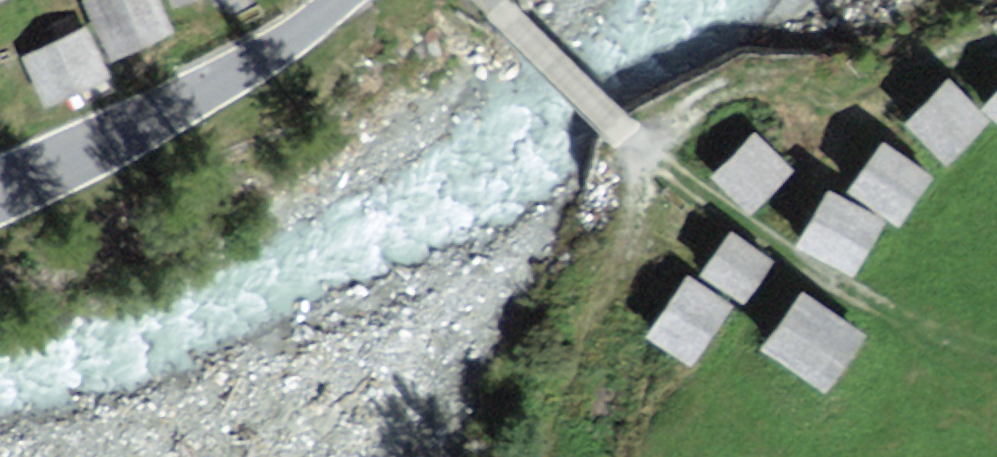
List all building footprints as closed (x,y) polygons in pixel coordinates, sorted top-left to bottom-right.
[(86,5),(108,59),(155,41),(139,0),(98,0),(86,5)] [(159,17),(199,0),(152,0),(159,17)] [(78,33),(11,62),(33,114),(101,85),(78,33)] [(946,89),(901,127),(939,171),(984,133),(946,89)] [(978,116),(996,134),(996,96),(978,116)] [(755,133),(714,173),(751,211),(792,170),(755,133)] [(874,153),(851,190),(898,219),(921,182),(874,153)] [(881,227),(822,194),(795,242),(855,275),(881,227)] [(727,230),(700,274),(744,302),(771,258),(727,230)] [(682,282),(645,338),(686,365),(723,309),(682,282)] [(792,283),(755,348),(825,387),(861,322),(792,283)]
